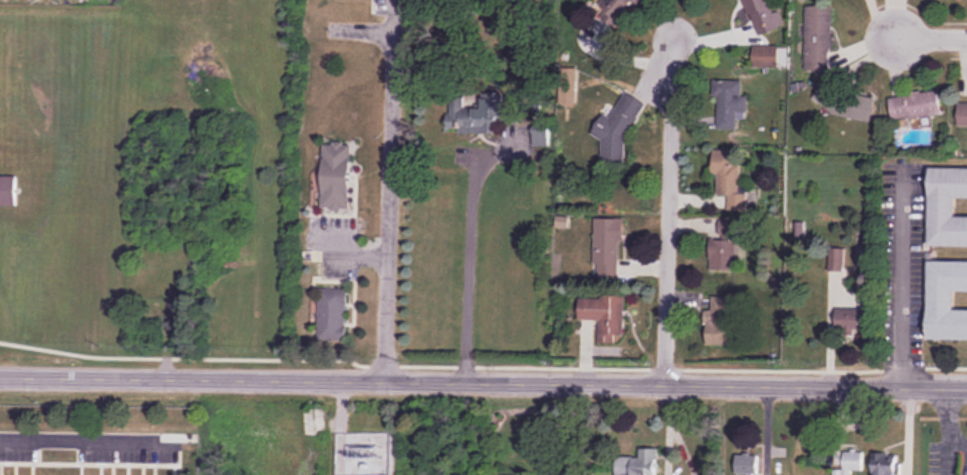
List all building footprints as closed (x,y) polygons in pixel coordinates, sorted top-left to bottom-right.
[(619,22),(641,0),(604,0),(600,4),(619,22)] [(770,0),(742,0),(755,36),(780,27),(770,0)] [(806,5),(806,69),(831,69),(831,5),(806,5)] [(753,66),(779,66),(779,45),(753,45),(753,66)] [(862,127),(875,107),(827,76),(815,96),(862,127)] [(717,129),(737,129),(737,110),(747,110),(747,95),(742,95),(743,80),(713,79),(713,96),(717,96),(717,129)] [(942,114),(939,89),(887,95),(890,119),(942,114)] [(604,113),(591,131),(617,150),(647,108),(625,93),(609,116),(604,113)] [(448,96),(447,132),(495,133),(496,97),(448,96)] [(958,103),(958,125),(966,125),(966,103),(958,103)] [(323,210),(350,210),(351,143),(324,143),(323,210)] [(728,209),(747,209),(747,191),(741,191),(741,158),(713,158),(713,174),(717,174),(717,194),(728,194),(728,209)] [(930,166),(929,245),(966,246),(966,214),(955,214),(955,197),(966,197),(966,167),(930,166)] [(11,206),(12,175),(0,175),(0,206),(11,206)] [(596,217),(595,278),(622,279),(623,218),(596,217)] [(711,237),(709,269),(735,270),(737,238),(711,237)] [(829,270),(844,270),(844,246),(829,246),(829,270)] [(954,309),(954,291),(966,291),(966,260),(929,260),(928,339),(966,339),(966,309),(954,309)] [(347,340),(347,288),(319,288),(319,340),(347,340)] [(626,296),(580,295),(580,320),(600,321),(599,343),(617,343),(617,337),(625,337),(626,296)] [(737,298),(706,298),(707,346),(737,346),(737,298)] [(863,309),(837,309),(837,332),(863,332),(863,309)] [(659,449),(640,449),(641,458),(633,458),(633,474),(659,474),(659,449)] [(863,451),(843,451),(843,474),(851,474),(851,470),(863,470),(863,451)] [(897,454),(874,453),(873,474),(897,474),(897,454)] [(758,455),(736,455),(736,474),(758,474),(758,455)]
